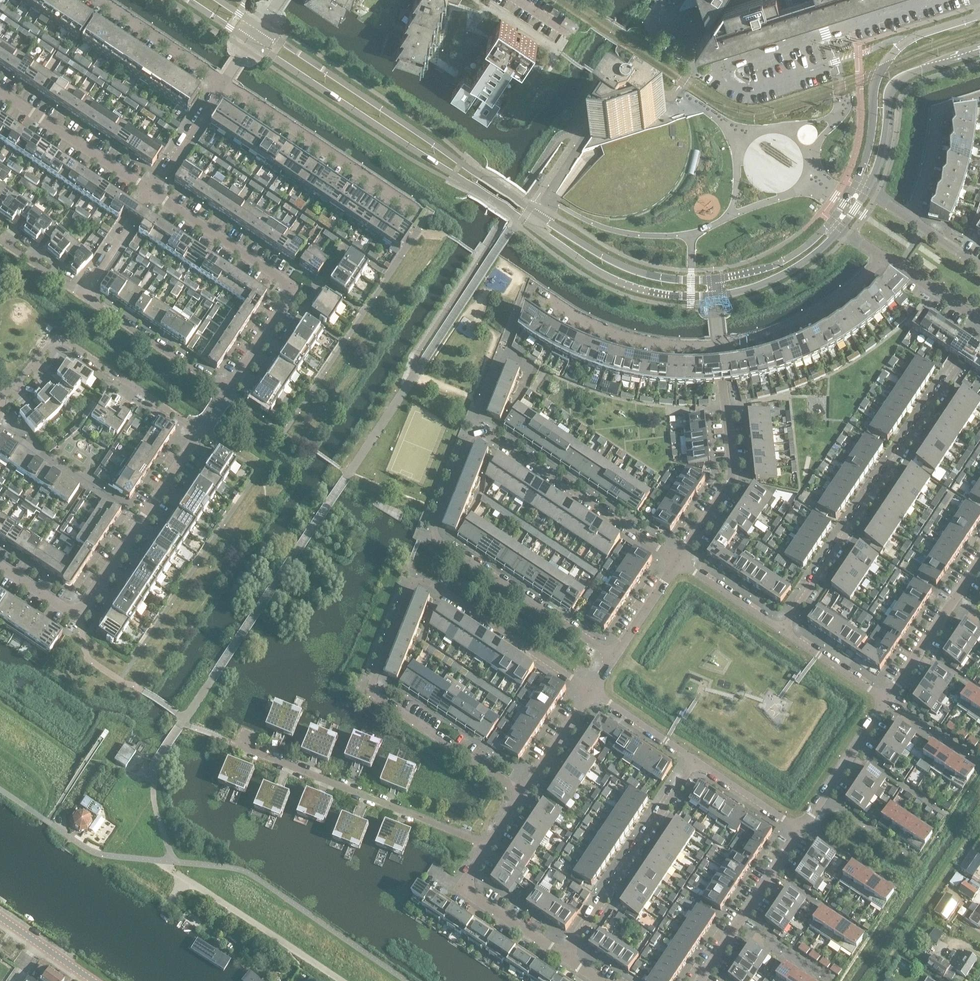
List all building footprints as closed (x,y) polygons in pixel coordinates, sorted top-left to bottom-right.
[(30,11),(37,0),(23,0),(20,4),(30,11)] [(39,17),(51,0),(37,0),(30,11),(39,17)] [(49,24),(64,1),(62,0),(51,0),(39,17),(49,24)] [(337,16),(337,15),(340,5),(343,7),(344,4),(345,0),(313,0),(337,16)] [(436,18),(440,18),(441,4),(445,4),(445,0),(417,0),(411,8),(414,10),(407,21),(410,23),(402,35),(405,37),(401,44),(398,48),(401,50),(394,61),(397,58),(422,66),(421,70),(422,70),(423,58),(427,58),(427,44),(431,45),(432,31),(436,31),(436,18)] [(679,8),(702,1),(708,19),(717,5),(716,4),(718,0),(684,0),(679,8)] [(738,2),(727,6),(727,5),(722,7),(696,45),(698,50),(796,18),(824,9),(853,0),(788,0),(792,12),(785,14),(783,8),(781,0),(737,0),(738,2)] [(49,24),(58,30),(73,7),(64,1),(49,24)] [(557,14),(560,10),(554,6),(551,10),(557,14)] [(68,36),(69,34),(83,13),(73,7),(58,30),(68,36)] [(14,14),(7,9),(4,13),(11,18),(14,14)] [(69,34),(79,40),(93,20),(83,13),(69,34)] [(21,18),(14,14),(11,18),(18,23),(21,18)] [(579,24),(566,15),(561,22),(575,31),(579,24)] [(13,23),(7,19),(4,23),(10,27),(13,23)] [(495,93),(517,59),(525,63),(538,43),(501,19),(490,36),(488,39),(495,44),(473,78),(465,73),(457,86),(452,93),(489,117),(496,106),(502,98),(495,93)] [(33,26),(26,21),(23,26),(30,31),(33,26)] [(81,42),(91,49),(105,28),(95,22),(81,42)] [(19,27),(13,23),(10,27),(17,31),(19,27)] [(40,31),(33,26),(30,31),(37,36),(40,31)] [(90,51),(99,57),(114,35),(105,28),(91,49),(90,51)] [(30,35),(24,30),(21,34),(27,39),(30,35)] [(52,39),(45,34),(42,39),(49,44),(52,39)] [(36,39),(30,35),(27,39),(34,43),(36,39)] [(99,57),(109,64),(124,41),(114,35),(99,57)] [(59,44),(52,39),(49,44),(56,49),(59,44)] [(109,64),(118,70),(133,47),(124,41),(109,64)] [(9,48),(0,42),(0,43),(0,61),(9,48)] [(47,46),(41,42),(38,46),(45,50),(47,46)] [(69,50),(62,45),(58,50),(66,55),(69,50)] [(53,50),(47,46),(45,50),(51,54),(53,50)] [(118,70),(128,76),(143,54),(133,47),(118,70)] [(17,53),(9,48),(0,61),(0,65),(7,70),(17,53)] [(15,75),(26,59),(17,53),(7,70),(15,75)] [(64,57),(58,53),(55,57),(61,61),(64,57)] [(84,59),(77,54),(74,59),(81,64),(84,59)] [(128,76),(137,83),(153,60),(143,54),(128,76)] [(70,61),(64,57),(61,61),(68,65),(70,61)] [(24,81),(35,65),(26,59),(15,75),(24,81)] [(92,64),(84,59),(81,64),(88,69),(92,64)] [(137,83),(147,89),(162,66),(153,60),(137,83)] [(81,69),(75,64),(72,68),(78,73),(81,69)] [(32,87),(43,70),(35,65),(24,81),(32,87)] [(147,89),(156,95),(172,73),(162,66),(147,89)] [(103,73),(95,68),(92,73),(100,77),(103,73)] [(87,73),(81,69),(78,73),(85,77),(87,73)] [(41,92),(52,76),(43,70),(32,87),(41,92)] [(110,78),(103,73),(100,77),(107,82),(110,78)] [(156,95),(166,102),(181,79),(172,73),(156,95)] [(49,98),(60,82),(52,76),(41,92),(49,98)] [(98,80),(92,76),(89,80),(95,84),(98,80)] [(177,106),(177,105),(190,85),(181,79),(166,102),(176,108),(177,106)] [(104,84),(98,80),(95,84),(102,88),(104,84)] [(122,85),(114,80),(111,85),(119,90),(122,85)] [(58,104),(69,87),(60,82),(49,98),(58,104)] [(129,90),(122,85),(119,90),(126,95),(129,90)] [(197,100),(196,99),(200,92),(190,85),(177,105),(177,106),(188,113),(189,114),(198,100),(197,99),(197,100)] [(66,109),(77,93),(69,87),(58,104),(66,109)] [(115,91),(109,87),(106,91),(113,95),(115,91)] [(122,96),(115,91),(113,95),(119,99),(122,96)] [(75,115),(86,99),(77,93),(66,109),(75,115)] [(141,98),(134,93),(130,98),(138,103),(141,98)] [(648,131),(667,115),(639,97),(632,107),(613,95),(598,118),(603,122),(599,129),(591,140),(609,141),(611,143),(643,132),(648,131)] [(132,103),(126,98),(123,102),(130,107),(132,103)] [(148,103),(141,98),(138,103),(145,108),(148,103)] [(83,121),(94,104),(86,99),(75,115),(83,121)] [(139,107),(132,103),(130,107),(136,111),(139,107)] [(92,126),(103,110),(94,104),(83,121),(92,126)] [(160,111),(153,106),(149,111),(157,115),(160,111)] [(219,130),(231,112),(231,111),(228,109),(228,110),(222,107),(221,109),(210,124),(219,130)] [(976,122),(977,107),(964,112),(964,111),(965,111),(965,110),(952,109),(955,121),(976,122)] [(100,132),(111,116),(103,110),(92,126),(100,132)] [(149,114),(143,110),(140,114),(147,118),(149,114)] [(167,116),(160,111),(157,115),(164,120),(167,116)] [(226,135),(239,117),(239,116),(236,114),(235,115),(231,112),(219,130),(226,135)] [(155,118),(149,114),(147,118),(153,122),(155,118)] [(109,138),(120,121),(111,116),(100,132),(109,138)] [(9,122),(0,117),(0,135),(9,122)] [(234,141),(246,123),(247,122),(244,120),(243,121),(239,117),(226,135),(234,141)] [(181,125),(173,119),(169,124),(178,130),(181,125)] [(117,143),(128,127),(120,121),(109,138),(117,143)] [(166,125),(160,121),(157,125),(164,129),(166,125)] [(975,131),(976,122),(955,121),(956,126),(954,129),(975,131)] [(17,128),(9,122),(0,135),(0,140),(6,144),(17,128)] [(242,146),(254,128),(255,127),(252,125),(251,126),(246,123),(234,141),(242,146)] [(126,149),(137,133),(128,127),(117,143),(126,149)] [(176,132),(169,127),(166,131),(174,136),(176,132)] [(15,150),(26,134),(17,128),(6,144),(15,150)] [(250,151),(262,133),(263,132),(260,130),(259,131),(254,128),(242,146),(250,151)] [(974,140),(975,131),(954,129),(952,131),(953,137),(974,140)] [(134,155),(145,138),(137,133),(126,149),(134,155)] [(258,156),(270,138),(271,137),(268,135),(267,136),(262,133),(250,151),(258,156)] [(23,156),(34,139),(26,134),(15,150),(23,156)] [(973,148),(974,140),(953,137),(954,143),(952,145),(973,148)] [(143,160),(154,144),(145,138),(134,155),(143,160)] [(266,162),(278,144),(279,143),(276,140),(275,142),(270,138),(258,156),(266,162)] [(32,161),(42,145),(34,139),(23,156),(32,161)] [(158,159),(164,151),(154,144),(143,160),(152,166),(157,158),(158,159)] [(274,167),(286,149),(287,148),(283,146),(283,147),(278,144),(266,162),(274,167)] [(40,167),(51,151),(42,145),(32,161),(40,167)] [(204,150),(196,145),(194,149),(201,154),(204,150)] [(971,157),(973,148),(952,145),(950,147),(951,153),(971,157)] [(281,172),(294,154),(294,153),(291,151),(291,152),(286,149),(274,167),(281,172)] [(49,173),(60,156),(51,151),(40,167),(49,173)] [(213,156),(207,152),(204,156),(210,160),(213,156)] [(969,166),(971,157),(951,153),(951,159),(949,161),(969,166)] [(289,178),(302,159),(302,158),(299,156),(298,157),(294,154),(281,172),(289,178)] [(57,178),(68,162),(60,156),(49,173),(57,178)] [(223,163),(217,159),(214,163),(221,167),(223,163)] [(297,183),(309,165),(310,164),(307,161),(306,163),(302,159),(289,178),(297,183)] [(968,170),(969,166),(949,161),(947,163),(947,169),(967,174),(968,170)] [(16,166),(10,162),(7,166),(13,170),(16,166)] [(66,184),(77,168),(68,162),(57,178),(66,184)] [(230,168),(223,163),(221,167),(227,172),(230,168)] [(183,187),(194,171),(184,164),(178,172),(179,173),(174,181),(183,187)] [(305,188),(317,170),(318,169),(315,167),(314,168),(309,165),(297,183),(305,188)] [(22,170),(16,166),(13,170),(20,174),(22,170)] [(11,172),(3,167),(1,170),(9,176),(11,172)] [(74,190),(85,173),(77,168),(66,184),(74,190)] [(967,177),(967,174),(947,169),(947,175),(945,177),(965,183),(967,177)] [(313,194),(325,175),(326,174),(323,172),(322,173),(317,170),(305,188),(313,194)] [(192,193),(202,177),(194,171),(183,187),(192,193)] [(240,175),(234,171),(231,174),(238,179),(240,175)] [(33,178),(27,173),(24,177),(30,181),(33,178)] [(83,195),(94,179),(85,173),(74,190),(83,195)] [(247,179),(240,175),(238,179),(244,183),(247,179)] [(320,199),(333,180),(334,179),(331,177),(330,178),(325,175),(313,194),(320,199)] [(200,198),(211,182),(202,177),(192,193),(200,198)] [(964,187),(965,183),(945,177),(943,178),(942,184),(962,191),(964,187)] [(39,182),(33,178),(30,181),(37,186),(39,182)] [(30,184),(22,179),(20,183),(27,188),(30,184)] [(91,201),(102,185),(94,179),(83,195),(91,201)] [(328,204),(341,186),(342,185),(339,182),(338,184),(333,180),(320,199),(328,204)] [(209,204),(220,188),(211,182),(200,198),(209,204)] [(257,186),(251,182),(248,186),(255,190),(257,186)] [(38,189),(30,184),(27,188),(35,193),(38,189)] [(961,195),(962,191),(942,184),(942,190),(940,192),(959,199),(961,195)] [(50,189),(44,185),(41,189),(48,193),(50,189)] [(100,207),(111,190),(102,185),(91,201),(100,207)] [(264,190),(257,186),(255,190),(261,194),(264,190)] [(336,210),(349,191),(350,190),(346,188),(346,189),(341,186),(328,204),(336,210)] [(217,210),(228,193),(220,188),(209,204),(217,210)] [(56,193),(50,189),(48,193),(54,197),(56,193)] [(20,199),(7,190),(0,200),(0,201),(3,203),(2,205),(4,207),(0,213),(0,214),(6,218),(20,199)] [(108,212),(119,196),(111,190),(100,207),(108,212)] [(344,215),(357,196),(357,195),(354,193),(354,194),(349,191),(336,210),(344,215)] [(956,208),(959,199),(940,192),(938,194),(937,200),(956,208)] [(226,215),(236,199),(228,193),(217,210),(226,215)] [(274,197),(268,193),(266,197),(272,201),(274,197)] [(67,200),(61,196),(58,200),(65,204),(67,200)] [(138,209),(125,200),(119,196),(108,212),(118,219),(124,211),(131,216),(144,224),(138,232),(149,239),(159,223),(138,209)] [(352,220),(365,201),(365,200),(362,198),(361,199),(357,196),(344,215),(352,220)] [(56,202),(49,197),(46,201),(54,206),(56,202)] [(281,202),(274,197),(272,201),(278,206),(281,202)] [(24,219),(32,208),(20,199),(6,218),(12,223),(17,216),(19,218),(21,216),(24,219)] [(234,221),(245,205),(236,199),(226,215),(234,221)] [(73,204),(67,200),(65,204),(71,208),(73,204)] [(953,216),(956,208),(937,200),(936,206),(934,207),(953,216)] [(360,226),(372,207),(373,206),(370,203),(369,205),(365,201),(352,220),(360,226)] [(64,207),(56,202),(54,206),(62,211),(64,207)] [(243,227),(253,210),(245,205),(234,221),(243,227)] [(291,209),(285,205),(283,208),(289,213),(291,209)] [(84,212),(78,207),(75,211),(82,215),(84,212)] [(367,231),(380,212),(381,211),(378,209),(377,210),(372,207),(360,226),(367,231)] [(950,222),(953,216),(934,207),(932,209),(929,220),(949,224),(950,222)] [(30,236),(45,218),(32,208),(24,219),(28,222),(26,223),(29,225),(24,232),(30,236)] [(298,213),(291,209),(289,213),(295,217),(298,213)] [(251,232),(262,216),(253,210),(243,227),(251,232)] [(90,216),(84,212),(82,215),(88,220),(90,216)] [(375,236),(388,217),(389,216),(386,214),(385,215),(380,212),(367,231),(375,236)] [(82,219),(75,214),(72,218),(80,223),(82,219)] [(260,238),(271,222),(262,216),(251,232),(260,238)] [(308,220),(302,216),(300,220),(306,224),(308,220)] [(383,241),(396,222),(397,221),(394,219),(393,220),(388,217),(375,236),(383,241)] [(48,238),(57,228),(45,218),(30,236),(36,241),(41,235),(43,237),(45,235),(48,238)] [(90,224),(82,219),(80,223),(88,228),(90,224)] [(101,223),(95,219),(92,222),(99,227),(101,223)] [(315,224),(308,220),(306,224),(312,228),(315,224)] [(268,244),(279,227),(271,222),(260,238),(268,244)] [(391,247),(404,228),(405,226),(401,224),(401,226),(396,222),(383,241),(391,247)] [(157,245),(168,228),(159,223),(149,239),(157,245)] [(111,230),(104,225),(101,228),(109,234),(111,230)] [(277,249),(288,233),(279,227),(268,244),(277,249)] [(53,256),(69,237),(57,228),(48,238),(52,241),(50,242),(53,244),(48,251),(53,256)] [(166,250),(176,234),(168,228),(157,245),(166,250)] [(399,252),(411,235),(412,233),(412,232),(409,230),(409,231),(404,228),(391,247),(399,252)] [(107,236),(99,231),(97,234),(105,239),(107,236)] [(285,255),(296,239),(288,233),(277,249),(285,255)] [(174,256),(185,240),(176,234),(166,250),(174,256)] [(72,258),(81,248),(69,237),(53,256),(59,261),(65,254),(67,256),(68,255),(72,258)] [(294,261),(305,245),(296,239),(285,255),(294,261)] [(183,262),(193,245),(185,240),(174,256),(183,262)] [(139,248),(131,243),(129,247),(136,252),(139,248)] [(191,267),(202,251),(193,245),(183,262),(191,267)] [(77,276),(93,258),(81,248),(72,258),(75,261),(74,262),(76,264),(70,270),(77,276)] [(308,270),(319,254),(310,248),(299,264),(308,270)] [(148,254),(142,250),(139,254),(145,258),(148,254)] [(200,273),(210,257),(202,251),(191,267),(200,273)] [(368,266),(350,254),(348,253),(344,259),(346,260),(343,264),(361,276),(368,266)] [(317,276),(328,260),(319,254),(308,270),(317,276)] [(158,261),(152,257),(150,261),(156,265),(158,261)] [(208,279),(219,262),(210,257),(200,273),(208,279)] [(165,265),(158,261),(156,265),(162,269),(165,265)] [(217,284),(227,268),(219,262),(208,279),(217,284)] [(361,276),(343,264),(340,268),(339,267),(335,273),(336,274),(354,286),(361,276)] [(176,272),(169,268),(167,272),(173,276),(176,272)] [(224,289),(235,273),(227,268),(217,284),(224,289)] [(182,276),(176,272),(173,276),(179,280),(182,276)] [(109,294),(120,278),(112,273),(99,291),(108,297),(109,295),(109,294)] [(232,294),(242,278),(235,273),(224,289),(232,294)] [(354,286),(336,274),(335,273),(331,279),(332,280),(329,285),(347,296),(354,286)] [(117,300),(128,284),(120,278),(109,294),(109,295),(117,300)] [(239,299),(250,283),(242,278),(232,294),(239,299)] [(193,283),(186,279),(184,283),(190,287),(193,283)] [(903,293),(907,289),(892,282),(889,280),(888,281),(886,280),(882,286),(880,287),(881,288),(895,302),(901,296),(903,293)] [(199,288),(193,283),(190,287),(196,292),(199,288)] [(248,303),(257,288),(250,283),(239,299),(246,304),(247,304),(248,303)] [(126,306),(137,289),(128,284),(117,300),(126,306)] [(895,302),(881,288),(880,287),(877,288),(873,293),(874,294),(888,309),(895,302)] [(257,309),(267,294),(257,288),(248,303),(257,309)] [(134,311),(145,295),(137,289),(126,306),(134,311)] [(342,304),(340,302),(341,301),(335,297),(334,298),(325,292),(321,297),(320,295),(316,301),(318,302),(335,314),(342,304)] [(888,309),(874,294),(873,293),(870,297),(867,299),(868,300),(881,315),(888,309)] [(143,317),(154,301),(145,295),(134,311),(143,317)] [(881,315),(868,300),(867,299),(865,300),(860,304),(861,305),(874,321),(881,315)] [(151,323),(162,306),(154,301),(143,317),(151,323)] [(335,314),(318,302),(316,301),(312,307),(314,308),(311,313),(320,319),(319,321),(325,325),(326,323),(328,325),(335,314)] [(247,324),(257,309),(248,303),(247,304),(246,304),(240,313),(238,317),(237,317),(247,324)] [(874,321),(861,305),(860,304),(856,309),(854,310),(855,311),(867,327),(874,321)] [(160,328),(171,312),(162,306),(151,323),(160,328)] [(212,320),(220,308),(216,306),(208,317),(212,320)] [(530,336),(542,319),(527,309),(519,328),(530,336)] [(867,327),(855,311),(854,310),(852,311),(847,315),(848,316),(859,332),(867,327)] [(168,334),(179,318),(171,312),(160,328),(168,334)] [(921,334),(931,317),(932,317),(927,314),(923,312),(913,328),(921,334)] [(247,324),(237,317),(238,317),(232,313),(231,313),(226,321),(242,331),(247,324)] [(859,332),(848,316),(847,315),(843,319),(840,320),(841,321),(852,337),(859,332)] [(928,339),(939,322),(934,319),(931,317),(921,334),(928,339)] [(177,340),(188,323),(179,318),(168,334),(177,340)] [(538,341),(549,324),(544,320),(542,319),(530,336),(538,341)] [(202,335),(210,323),(206,320),(198,332),(202,335)] [(323,332),(306,320),(303,325),(301,324),(297,330),(299,331),(316,342),(323,332)] [(852,337),(841,321),(840,320),(838,321),(833,324),(834,325),(844,342),(852,337)] [(242,331),(226,321),(221,328),(237,339),(242,331)] [(936,344),(946,327),(947,327),(942,324),(939,322),(928,339),(936,344)] [(186,346),(197,329),(188,323),(177,340),(186,346)] [(546,346),(556,329),(556,328),(549,324),(538,341),(546,346)] [(844,342),(834,325),(833,324),(828,328),(826,329),(826,330),(836,347),(844,342)] [(943,349),(954,333),(954,332),(949,329),(946,327),(936,344),(943,349)] [(237,339),(221,328),(216,335),(232,346),(237,339)] [(554,350),(564,333),(564,332),(556,328),(556,329),(546,346),(554,350)] [(836,347),(826,330),(826,329),(824,330),(818,333),(819,334),(828,351),(836,347)] [(316,342),(299,331),(297,330),(293,335),(295,336),(292,341),(310,352),(316,342)] [(562,355),(571,337),(572,336),(564,332),(564,333),(554,350),(562,355)] [(828,351),(819,334),(818,333),(813,336),(811,337),(811,338),(820,356),(828,351)] [(951,354),(961,338),(962,337),(957,334),(956,334),(954,333),(943,349),(951,354)] [(232,346),(216,335),(211,343),(227,354),(232,346)] [(192,350),(200,338),(196,336),(188,347),(192,350)] [(571,359),(579,341),(579,340),(574,338),(572,336),(571,337),(562,355),(571,359)] [(820,356),(811,338),(811,337),(808,338),(803,341),(812,360),(820,356)] [(963,361),(973,345),(969,342),(964,338),(964,339),(961,338),(951,354),(963,361)] [(579,362),(587,344),(579,340),(579,341),(571,359),(579,362)] [(310,352),(292,341),(289,345),(288,344),(284,350),(285,351),(303,362),(310,352)] [(812,360),(803,341),(798,343),(795,344),(795,345),(803,363),(812,360)] [(227,354),(211,343),(206,350),(222,361),(227,354)] [(522,349),(514,343),(512,348),(519,353),(522,349)] [(587,366),(595,347),(587,344),(579,362),(587,366)] [(803,363),(795,345),(795,344),(793,345),(787,347),(788,348),(795,367),(803,363)] [(979,358),(979,349),(977,347),(976,347),(973,345),(963,361),(973,368),(979,358)] [(596,369),(603,350),(595,347),(587,366),(596,369)] [(795,367),(788,348),(787,347),(782,350),(779,350),(779,351),(786,370),(795,367)] [(222,361),(206,350),(200,358),(217,369),(222,361)] [(303,362),(285,351),(284,350),(280,355),(282,356),(279,361),(296,372),(303,362)] [(605,372),(611,353),(606,351),(603,350),(596,369),(605,372)] [(786,370),(779,351),(779,350),(774,352),(771,353),(777,373),(786,370)] [(614,375),(619,356),(619,355),(611,353),(605,372),(614,375)] [(777,373),(771,353),(769,354),(763,355),(763,356),(768,375),(773,374),(777,373)] [(623,377),(627,358),(627,357),(622,356),(619,355),(619,356),(614,375),(623,377)] [(768,375),(763,356),(763,355),(758,357),(755,357),(755,358),(760,377),(766,376),(768,375)] [(632,379),(636,360),(636,359),(633,359),(627,357),(627,358),(623,377),(632,379)] [(760,377),(755,358),(755,357),(752,358),(746,359),(746,360),(750,379),(755,378),(760,377)] [(935,370),(917,358),(912,366),(930,378),(931,378),(935,370)] [(641,381),(644,361),(639,360),(636,359),(636,360),(632,379),(641,381)] [(750,379),(746,360),(746,359),(740,361),(738,361),(741,381),(750,379)] [(296,372),(279,361),(276,365),(274,364),(271,370),(272,371),(290,382),(296,372)] [(650,382),(653,363),(653,362),(644,361),(641,381),(650,382)] [(741,381),(738,361),(733,362),(727,363),(715,364),(710,364),(704,365),(705,385),(714,385),(732,383),(741,381)] [(659,384),(661,364),(661,363),(653,362),(653,363),(650,382),(659,384)] [(93,376),(79,366),(77,369),(74,366),(75,364),(72,367),(66,363),(61,369),(81,383),(86,386),(93,376)] [(668,385),(670,365),(670,364),(661,363),(661,364),(659,384),(668,385)] [(677,385),(678,365),(670,364),(670,365),(668,385),(677,385)] [(686,386),(687,366),(687,365),(678,365),(677,385),(686,386)] [(696,385),(695,365),(690,365),(687,365),(687,366),(686,386),(696,385)] [(705,385),(704,365),(701,365),(695,365),(696,385),(705,385)] [(517,379),(520,372),(520,371),(512,366),(511,367),(507,366),(504,374),(517,379)] [(930,378),(912,366),(908,373),(925,385),(926,385),(930,378)] [(81,383),(61,369),(57,376),(63,381),(61,383),(63,385),(61,388),(71,397),(81,383)] [(290,382),(272,371),(271,370),(267,375),(268,376),(265,381),(283,392),(290,382)] [(925,385),(908,373),(903,380),(921,392),(925,385)] [(514,388),(517,379),(504,374),(501,382),(514,388)] [(921,392),(903,380),(898,387),(916,399),(917,399),(921,392)] [(283,392),(265,381),(263,385),(261,384),(257,389),(259,391),(277,402),(283,392)] [(511,396),(514,388),(501,382),(497,391),(511,396)] [(916,399),(898,387),(894,394),(911,406),(912,406),(916,399)] [(60,410),(71,397),(61,388),(58,392),(56,391),(54,393),(48,388),(42,394),(60,410)] [(277,402),(259,391),(257,389),(253,395),(255,396),(252,401),(261,407),(260,409),(266,413),(267,411),(270,413),(277,402)] [(965,390),(964,390),(959,397),(977,409),(979,405),(979,400),(965,390)] [(508,404),(511,396),(497,391),(494,399),(508,404)] [(60,410),(42,394),(37,400),(42,406),(40,408),(42,409),(38,412),(48,422),(60,410)] [(96,405),(101,397),(98,394),(92,402),(96,405)] [(911,406),(894,394),(889,401),(907,413),(912,406),(911,406)] [(977,409),(959,397),(954,404),(955,404),(973,416),(977,409)] [(108,413),(109,411),(106,409),(111,403),(104,398),(91,418),(104,426),(111,415),(108,413)] [(504,412),(508,404),(494,399),(491,407),(504,412)] [(907,413),(889,401),(884,408),(902,420),(903,420),(907,413)] [(770,420),(769,404),(752,406),(752,413),(749,413),(750,421),(750,422),(770,420)] [(955,404),(949,411),(950,411),(968,423),(973,416),(955,404)] [(517,429),(528,412),(519,406),(506,424),(507,424),(514,427),(514,428),(517,429)] [(501,421),(504,413),(504,412),(491,407),(488,415),(501,421)] [(902,420),(884,408),(880,415),(898,427),(897,427),(898,427),(902,420)] [(48,422),(38,412),(35,415),(34,414),(32,416),(26,410),(19,415),(35,434),(48,422)] [(86,420),(91,412),(87,410),(82,418),(86,420)] [(117,435),(130,415),(123,411),(119,418),(116,416),(115,418),(111,415),(104,426),(117,435)] [(950,411),(945,418),(963,430),(968,423),(950,411)] [(526,436),(538,418),(528,412),(517,429),(520,431),(525,436),(526,436)] [(706,426),(705,421),(705,417),(696,418),(695,414),(689,415),(690,418),(685,419),(686,428),(706,426)] [(898,427),(880,415),(875,422),(893,434),(898,427),(897,427),(898,427)] [(536,442),(547,425),(538,418),(526,436),(533,440),(536,442)] [(963,430),(945,418),(940,425),(941,425),(959,437),(963,430)] [(132,426),(138,430),(142,422),(136,419),(132,426)] [(175,431),(167,425),(158,420),(152,428),(170,440),(169,439),(175,431)] [(771,428),(770,420),(750,422),(751,430),(750,430),(751,430),(771,428)] [(893,434),(875,422),(867,433),(878,441),(881,436),(888,441),(893,434)] [(544,449),(556,431),(547,425),(536,442),(538,444),(539,444),(544,449)] [(959,437),(941,425),(935,432),(936,432),(954,444),(959,437)] [(72,435),(80,429),(77,426),(70,432),(72,435)] [(707,435),(706,426),(686,428),(687,437),(707,435)] [(92,433),(84,428),(82,431),(90,437),(92,433)] [(170,440),(152,428),(147,437),(164,448),(163,448),(169,440),(170,440)] [(772,436),(771,428),(751,430),(752,438),(751,438),(751,439),(752,438),(752,439),(772,436)] [(554,454),(566,437),(556,431),(544,449),(545,449),(551,452),(554,454)] [(954,444),(936,432),(931,439),(949,451),(954,444)] [(11,442),(13,440),(4,434),(0,440),(0,441),(0,458),(11,442)] [(708,444),(707,435),(687,437),(688,446),(708,444)] [(773,445),(772,436),(752,439),(753,446),(752,446),(752,447),(753,447),(773,445)] [(883,448),(876,443),(865,436),(860,443),(878,455),(878,456),(879,456),(883,448)] [(164,448),(147,437),(141,445),(158,457),(158,456),(163,448),(164,449),(164,448)] [(563,461),(575,443),(566,437),(554,454),(557,456),(563,461)] [(931,439),(926,446),(927,446),(945,458),(949,451),(931,439)] [(110,445),(102,440),(100,443),(108,449),(110,445)] [(9,464),(19,447),(11,442),(0,458),(9,464)] [(573,467),(584,449),(575,443),(563,461),(570,465),(573,467)] [(878,455),(860,443),(856,450),(874,462),(874,463),(878,456),(878,455)] [(50,453),(57,447),(54,444),(47,450),(50,453)] [(709,453),(708,444),(688,446),(689,455),(709,453)] [(158,457),(141,445),(135,454),(153,465),(152,465),(158,457)] [(486,459),(489,451),(481,445),(480,447),(476,445),(472,453),(486,459)] [(774,453),(773,445),(753,447),(754,455),(753,455),(754,455),(774,453)] [(927,446),(921,453),(922,453),(940,465),(945,458),(927,446)] [(17,469),(28,453),(19,447),(9,464),(17,469)] [(582,474),(594,456),(584,449),(573,467),(576,469),(576,468),(581,474),(582,474)] [(874,462),(856,450),(851,457),(869,469),(869,470),(870,470),(874,463),(874,462)] [(236,463),(234,462),(235,460),(229,456),(228,458),(218,451),(215,456),(214,455),(210,461),(211,462),(229,473),(236,463)] [(26,475),(36,459),(28,453),(17,469),(26,475)] [(482,467),(486,459),(472,453),(469,462),(482,467)] [(710,463),(709,453),(689,455),(690,465),(696,464),(697,467),(696,467),(703,469),(705,463),(710,463)] [(775,461),(774,453),(754,455),(754,463),(754,464),(754,463),(754,464),(775,461)] [(940,465),(922,453),(917,460),(924,465),(921,470),(932,477),(940,465)] [(153,465),(135,454),(130,462),(147,474),(147,473),(152,465),(153,466),(153,465)] [(592,479),(603,462),(594,456),(582,474),(589,477),(592,479)] [(869,469),(851,457),(846,464),(864,476),(864,477),(865,477),(869,470),(869,469)] [(34,481),(45,464),(36,459),(26,475),(34,481)] [(495,482),(507,464),(499,459),(494,466),(493,465),(493,464),(492,464),(487,476),(495,482)] [(229,473),(211,462),(210,461),(206,466),(208,467),(205,472),(223,483),(229,473)] [(776,470),(775,461),(754,464),(755,471),(755,472),(776,470)] [(147,474),(130,462),(124,471),(141,482),(146,474),(147,474)] [(479,475),(482,467),(469,462),(466,470),(479,475)] [(601,486),(613,468),(603,462),(592,479),(595,481),(600,486),(601,486)] [(43,486),(53,470),(45,464),(34,481),(43,486)] [(503,487),(514,469),(507,464),(495,482),(503,487)] [(864,476),(846,464),(842,471),(860,483),(860,484),(864,477),(864,476)] [(931,479),(920,472),(913,467),(913,468),(912,467),(907,475),(908,475),(926,487),(931,479)] [(610,492),(622,474),(613,468),(601,486),(608,490),(610,492)] [(510,492),(522,474),(514,469),(503,487),(510,492)] [(706,481),(701,478),(703,472),(696,470),(694,473),(688,469),(682,478),(699,490),(700,490),(699,489),(705,481),(706,481)] [(51,492),(62,476),(53,470),(43,486),(51,492)] [(476,483),(479,475),(466,470),(463,478),(476,483)] [(777,479),(776,470),(755,472),(756,481),(777,479)] [(141,482),(124,471),(118,479),(136,491),(135,490),(141,482)] [(860,483),(842,471),(837,478),(855,490),(855,491),(856,491),(860,484),(860,483)] [(223,483),(205,472),(202,476),(200,475),(197,480),(198,482),(216,493),(223,483)] [(518,497),(529,479),(522,474),(510,492),(518,497)] [(619,499),(631,481),(622,474),(610,492),(613,494),(613,493),(619,498),(619,499)] [(908,475),(907,475),(902,482),(903,482),(921,494),(926,487),(908,475)] [(60,498),(70,481),(62,476),(51,492),(60,498)] [(473,492),(476,483),(463,478),(459,486),(473,492)] [(699,490),(682,478),(677,486),(694,497),(695,497),(699,490)] [(855,490),(837,478),(833,485),(850,497),(850,498),(851,498),(855,491),(855,490)] [(136,491),(118,479),(113,488),(129,499),(135,491),(136,491)] [(525,502),(537,484),(529,479),(518,497),(525,502)] [(216,493),(198,482),(197,480),(193,486),(194,487),(192,492),(209,503),(216,493)] [(68,503),(79,487),(70,481),(60,498),(68,503)] [(629,504),(641,487),(631,481),(619,499),(626,502),(629,504)] [(921,494),(903,482),(898,489),(916,501),(921,494)] [(533,507),(544,489),(537,484),(525,502),(533,507)] [(773,497),(755,485),(755,486),(750,493),(750,494),(767,505),(772,497),(773,498),(773,497)] [(850,497),(833,485),(828,492),(846,504),(846,505),(850,498),(850,497)] [(469,500),(473,492),(459,486),(456,494),(469,500)] [(694,497),(677,486),(672,494),(689,506),(689,505),(690,505),(690,504),(694,497)] [(638,512),(650,493),(641,487),(629,504),(632,506),(638,511),(637,511),(638,512)] [(540,512),(552,494),(544,489),(533,507),(540,512)] [(916,501),(898,489),(893,496),(894,496),(912,508),(916,501)] [(977,489),(969,501),(979,508),(979,506),(979,492),(977,489)] [(209,503),(192,492),(189,496),(187,495),(183,501),(185,502),(203,513),(209,503)] [(846,504),(828,492),(823,499),(841,511),(841,512),(842,512),(846,505),(846,504)] [(466,508),(469,500),(456,494),(453,503),(466,508)] [(548,517),(559,499),(552,494),(540,512),(548,517)] [(689,506),(672,494),(666,502),(683,514),(684,514),(684,513),(689,506)] [(767,505),(750,494),(745,501),(745,500),(745,501),(762,512),(767,505)] [(912,508),(894,496),(893,496),(888,503),(889,503),(907,515),(912,508)] [(555,522),(567,504),(559,499),(548,517),(555,522)] [(841,511),(823,499),(815,511),(826,518),(829,514),(836,519),(841,512),(841,511)] [(121,512),(103,500),(98,508),(116,521),(116,520),(115,520),(121,512)] [(203,513),(185,502),(183,501),(179,506),(181,507),(178,512),(196,524),(203,513)] [(762,512),(745,501),(740,508),(740,509),(757,520),(762,512)] [(683,514),(666,502),(661,511),(678,522),(683,514)] [(463,516),(466,508),(453,503),(450,511),(463,516)] [(907,515),(889,503),(884,510),(902,522),(907,515)] [(563,527),(574,509),(567,504),(555,522),(563,527)] [(977,510),(967,504),(962,511),(979,522),(979,523),(979,522),(979,521),(979,512),(977,510)] [(116,521),(98,508),(92,516),(110,529),(111,528),(110,528),(115,520),(116,521)] [(570,532),(582,514),(574,509),(563,527),(570,532)] [(757,520),(740,509),(735,516),(735,515),(735,516),(752,527),(757,520)] [(902,522),(884,510),(879,517),(880,517),(898,529),(902,522)] [(460,525),(463,516),(450,511),(446,519),(460,525)] [(678,522),(661,511),(654,521),(655,522),(652,526),(658,530),(661,526),(671,532),(677,523),(678,523),(678,522)] [(979,522),(962,511),(957,518),(974,529),(975,530),(975,529),(979,522)] [(196,524),(178,512),(175,516),(174,515),(170,521),(171,522),(189,534),(196,524)] [(578,537),(589,519),(582,514),(570,532),(578,537)] [(832,526),(825,521),(814,514),(809,521),(827,533),(826,533),(827,533),(827,534),(832,526)] [(9,520),(0,515),(0,533),(9,520)] [(110,529),(92,516),(87,524),(105,537),(105,536),(110,528),(110,529)] [(470,540),(482,523),(472,516),(460,535),(461,535),(468,538),(467,538),(470,540)] [(752,527),(735,516),(730,523),(730,524),(739,530),(747,536),(748,536),(747,535),(752,527)] [(898,529),(880,517),(874,524),(875,524),(893,536),(898,529)] [(974,529),(957,518),(953,525),(970,536),(970,537),(970,536),(974,529)] [(456,533),(459,526),(460,525),(446,519),(443,528),(456,533)] [(585,542),(597,524),(589,519),(578,537),(585,542)] [(17,526),(9,520),(0,533),(0,539),(6,543),(5,543),(6,543),(17,526)] [(189,534),(171,522),(170,521),(166,526),(168,528),(165,532),(183,544),(189,534)] [(827,533),(809,521),(804,528),(822,540),(822,541),(827,533),(826,533),(827,533)] [(479,547),(491,529),(482,523),(470,540),(473,542),(479,547)] [(105,537),(87,524),(82,532),(100,545),(100,544),(99,544),(104,536),(105,537)] [(593,547),(604,529),(597,524),(585,542),(593,547)] [(728,546),(739,530),(730,524),(725,531),(724,531),(725,531),(720,539),(719,539),(720,539),(719,540),(728,546)] [(893,536),(875,524),(870,531),(888,543),(893,536)] [(970,536),(953,525),(948,532),(965,543),(965,544),(966,543),(965,543),(970,536)] [(14,549),(26,532),(17,526),(6,543),(14,548),(14,549)] [(822,540),(804,528),(799,535),(817,547),(818,548),(822,540)] [(489,552),(500,535),(491,529),(479,547),(486,550),(486,551),(489,552)] [(600,552),(612,534),(604,529),(593,547),(600,552)] [(870,531),(866,538),(872,543),(870,547),(880,555),(888,543),(870,531)] [(23,555),(34,537),(26,532),(14,549),(15,549),(23,554),(22,555),(23,555)] [(73,586),(93,555),(92,555),(99,544),(100,545),(82,532),(76,541),(80,543),(85,547),(83,551),(74,564),(63,581),(63,582),(62,582),(62,583),(63,584),(63,585),(64,586),(65,587),(67,588),(68,588),(69,588),(70,588),(71,588),(71,587),(72,587),(72,586),(73,586)] [(183,544),(165,532),(162,536),(160,535),(157,541),(158,542),(176,554),(183,544)] [(965,543),(948,532),(943,539),(960,550),(961,551),(961,550),(965,543)] [(608,557),(620,539),(612,534),(600,552),(608,557)] [(498,559),(510,541),(500,535),(489,552),(492,554),(497,559),(498,559)] [(817,547),(799,535),(795,542),(813,554),(812,554),(813,554),(813,555),(817,547)] [(31,560),(43,543),(34,537),(23,555),(23,554),(31,560)] [(960,550),(943,539),(939,546),(956,557),(956,558),(956,557),(960,550)] [(723,553),(728,546),(719,540),(714,547),(708,556),(716,561),(716,562),(717,562),(723,553)] [(176,554),(158,542),(157,541),(153,546),(154,547),(152,552),(169,564),(176,554)] [(508,565),(519,548),(510,541),(498,559),(498,560),(505,563),(508,565)] [(745,549),(748,544),(743,541),(740,546),(745,549)] [(813,554),(795,542),(790,549),(808,561),(808,562),(809,561),(813,554),(812,554),(813,554)] [(39,566),(51,548),(43,543),(31,560),(32,560),(39,565),(39,566)] [(760,551),(764,546),(759,543),(756,548),(760,551)] [(879,557),(868,550),(861,545),(855,552),(856,553),(874,565),(879,557)] [(765,554),(768,549),(764,546),(760,551),(765,554)] [(956,557),(939,546),(934,553),(951,564),(951,565),(952,564),(951,564),(956,557)] [(47,571),(59,554),(51,548),(39,566),(40,565),(47,570),(47,571)] [(517,572),(529,554),(519,548),(508,565),(510,567),(511,567),(516,572),(517,572)] [(653,560),(636,548),(629,558),(646,569),(647,569),(652,560),(653,560)] [(808,561),(790,549),(785,557),(803,568),(804,569),(808,561)] [(169,564),(152,552),(149,556),(147,555),(143,561),(145,562),(163,574),(169,564)] [(739,563),(738,563),(732,559),(723,553),(717,562),(725,567),(724,567),(725,567),(732,572),(732,573),(733,572),(739,563)] [(874,565),(856,553),(851,559),(851,560),(869,572),(874,565)] [(951,564),(934,553),(929,560),(946,571),(947,571),(951,564)] [(55,576),(66,559),(59,554),(47,571),(48,571),(55,576)] [(527,578),(538,560),(529,554),(517,572),(524,575),(524,576),(527,578)] [(779,564),(783,559),(778,556),(775,561),(779,564)] [(742,579),(752,563),(742,557),(738,563),(739,563),(733,572),(742,578),(742,579),(742,578),(742,579)] [(646,569),(629,558),(624,565),(641,577),(641,576),(642,577),(642,576),(646,569)] [(74,564),(66,559),(55,576),(56,576),(63,581),(74,564)] [(784,567),(787,562),(783,559),(779,564),(784,567)] [(535,584),(547,566),(538,560),(527,578),(529,579),(535,584)] [(869,572),(851,560),(846,566),(846,567),(847,567),(865,579),(869,572)] [(946,571),(929,560),(925,567),(942,578),(946,571)] [(163,574),(145,562),(143,561),(139,566),(141,567),(138,572),(156,584),(163,574)] [(752,585),(762,570),(752,563),(742,579),(751,585),(752,585)] [(641,577),(624,565),(619,573),(636,584),(637,584),(641,577)] [(794,573),(797,568),(792,565),(789,570),(794,573)] [(545,590),(557,573),(547,566),(535,584),(536,585),(542,588),(545,590)] [(865,579),(847,567),(846,567),(841,573),(842,574),(860,586),(865,579)] [(942,578),(925,567),(917,579),(927,586),(930,581),(937,586),(942,578)] [(761,591),(771,576),(762,570),(752,585),(761,591)] [(156,584),(138,572),(135,576),(134,575),(130,581),(131,582),(149,594),(156,584)] [(554,597),(566,579),(557,573),(545,590),(548,592),(554,597)] [(636,584),(619,573),(614,580),(631,592),(632,591),(632,592),(632,591),(636,584)] [(842,574),(837,580),(837,581),(855,593),(860,586),(842,574)] [(771,597),(781,582),(771,576),(761,591),(770,597),(770,598),(771,597)] [(564,602),(575,585),(566,579),(554,597),(561,600),(564,602)] [(631,592),(614,580),(609,588),(626,599),(627,599),(631,592)] [(149,594),(131,582),(130,581),(126,587),(128,588),(125,592),(143,604),(149,594)] [(855,593),(837,581),(832,588),(850,600),(855,593)] [(933,593),(925,588),(915,581),(910,589),(927,601),(928,600),(927,600),(932,593),(933,593)] [(781,604),(791,589),(781,582),(771,597),(781,604)] [(573,610),(585,592),(575,585),(564,602),(567,604),(572,609),(573,610)] [(626,599),(609,588),(604,595),(621,607),(622,606),(622,607),(622,606),(626,599)] [(927,601),(910,589),(905,597),(922,608),(923,608),(922,608),(927,601)] [(143,604),(125,592),(122,596),(120,595),(117,601),(118,602),(136,614),(143,604)] [(427,606),(430,598),(422,593),(421,594),(417,592),(414,601),(427,606)] [(836,602),(840,596),(835,593),(831,599),(836,602)] [(621,607),(604,595),(599,603),(616,614),(617,614),(621,607)] [(18,604),(8,597),(7,597),(0,608),(0,620),(5,623),(18,604)] [(922,608),(905,597),(900,604),(917,616),(918,615),(917,615),(922,608)] [(846,608),(849,603),(845,600),(841,605),(846,608)] [(136,614),(118,602),(117,601),(113,607),(114,608),(112,612),(129,624),(136,614)] [(424,614),(427,606),(414,601),(411,609),(424,614)] [(616,614),(599,603),(594,610),(611,622),(612,621),(612,622),(612,621),(616,614)] [(850,611),(854,606),(849,603),(846,608),(850,611)] [(16,631),(29,612),(19,605),(19,604),(18,604),(5,623),(16,631)] [(917,616),(900,604),(895,612),(912,623),(913,623),(912,623),(917,616)] [(818,629),(828,614),(819,607),(808,622),(818,629)] [(439,631),(451,613),(443,608),(438,615),(437,614),(437,613),(436,613),(431,625),(439,631)] [(421,623),(424,614),(411,609),(407,617),(421,623)] [(611,622),(594,610),(588,620),(590,620),(587,624),(593,628),(595,624),(605,631),(611,622)] [(27,638),(40,619),(30,612),(30,611),(29,612),(16,631),(27,638)] [(129,624),(112,612),(109,616),(107,615),(103,621),(105,622),(123,634),(129,624)] [(865,621),(868,615),(864,612),(860,618),(865,621)] [(912,623),(895,612),(890,619),(907,631),(908,630),(907,630),(912,623)] [(447,636),(458,618),(451,613),(439,631),(447,636)] [(828,635),(838,620),(828,614),(818,629),(818,630),(819,629),(828,635)] [(869,624),(873,618),(868,615),(865,621),(869,624)] [(417,631),(421,623),(407,617),(404,626),(417,631)] [(454,641),(466,623),(458,618),(447,636),(454,641)] [(38,645),(51,626),(41,619),(40,619),(27,638),(38,645)] [(907,631),(890,619),(885,627),(884,626),(884,627),(893,633),(893,632),(902,638),(903,638),(902,638),(907,631)] [(837,642),(847,626),(838,620),(828,635),(827,636),(828,636),(837,642)] [(123,634),(105,622),(103,621),(99,626),(101,628),(98,632),(107,639),(106,640),(112,644),(114,642),(116,644),(123,634)] [(966,621),(966,622),(960,631),(977,642),(979,638),(979,631),(966,621)] [(462,646),(473,628),(466,623),(454,641),(462,646)] [(50,653),(62,634),(52,627),(52,626),(51,626),(38,645),(50,653)] [(414,639),(417,631),(404,626),(401,634),(414,639)] [(847,648),(857,633),(847,626),(837,642),(847,648)] [(469,651),(481,633),(473,628),(462,646),(469,651)] [(977,642),(960,631),(955,638),(955,639),(972,650),(977,642)] [(897,646),(902,638),(893,632),(893,633),(882,648),(891,654),(892,654),(892,653),(897,646)] [(477,656),(488,638),(481,633),(469,651),(477,656)] [(862,646),(867,639),(867,638),(866,639),(857,633),(847,648),(846,648),(847,649),(847,648),(856,654),(856,655),(862,645),(862,646)] [(411,647),(414,639),(401,634),(398,642),(411,647)] [(484,661),(496,643),(488,638),(477,656),(484,661)] [(972,650),(955,639),(950,646),(967,657),(972,650)] [(408,655),(411,647),(398,642),(394,650),(408,655)] [(492,666),(504,648),(496,643),(484,661),(492,666)] [(878,656),(877,656),(869,650),(862,646),(862,645),(856,655),(856,654),(864,659),(864,660),(872,665),(878,656)] [(967,657),(950,646),(944,655),(954,662),(951,666),(957,670),(959,666),(961,667),(962,667),(961,666),(967,657)] [(499,671),(511,653),(504,648),(492,666),(499,671)] [(886,662),(891,654),(882,648),(877,656),(878,656),(872,665),(872,666),(872,665),(880,670),(886,662),(887,662),(886,662)] [(404,664),(408,655),(394,650),(391,658),(404,664)] [(507,676),(519,658),(511,653),(499,671),(507,676)] [(401,672),(404,664),(391,658),(388,667),(401,672)] [(514,681),(526,663),(519,658),(507,676),(514,681)] [(522,686),(534,668),(526,663),(514,681),(522,686)] [(412,688),(424,671),(414,664),(402,682),(403,683),(410,686),(409,686),(412,688)] [(954,679),(936,666),(936,667),(930,676),(947,687),(953,678),(954,679)] [(398,680),(401,673),(401,672),(388,667),(384,675),(398,680)] [(421,695),(433,677),(424,671),(412,688),(415,690),(421,695)] [(947,687),(930,676),(925,683),(925,684),(942,695),(947,687)] [(431,700),(442,683),(433,677),(421,695),(428,698),(431,700)] [(567,689),(550,677),(543,687),(560,698),(561,698),(566,689),(567,689)] [(440,707),(452,689),(442,683),(431,700),(434,702),(440,707)] [(942,695),(925,684),(920,691),(937,702),(942,695)] [(560,698),(543,687),(538,694),(556,706),(556,705),(560,698)] [(979,696),(979,695),(979,694),(979,695),(970,687),(969,688),(957,706),(958,706),(968,713),(979,696)] [(450,713),(461,696),(452,689),(440,707),(440,708),(447,711),(450,713)] [(937,702),(920,691),(914,701),(924,707),(921,711),(926,715),(929,711),(936,715),(942,705),(937,702)] [(556,706),(538,694),(533,702),(550,713),(551,713),(556,706)] [(979,718),(979,695),(979,696),(968,713),(978,720),(979,718)] [(459,720),(471,702),(461,696),(450,713),(453,715),(458,720),(459,720)] [(468,725),(480,708),(471,702),(459,720),(466,723),(468,725)] [(550,713),(533,702),(529,709),(546,721),(546,720),(550,713)] [(280,733),(288,713),(290,709),(285,707),(276,703),(274,708),(275,708),(267,728),(275,731),(273,736),(275,731),(280,733)] [(477,732),(489,714),(480,708),(468,725),(471,727),(477,732)] [(293,738),(301,718),(301,719),(303,714),(294,710),(294,711),(290,709),(288,713),(280,733),(284,735),(283,740),(285,735),(293,738)] [(546,721),(529,709),(524,717),(541,728),(546,721)] [(487,738),(499,721),(489,714),(477,732),(484,736),(487,738)] [(541,728),(524,717),(519,724),(536,736),(536,735),(541,728)] [(603,733),(609,724),(609,723),(608,724),(600,718),(595,727),(594,727),(589,735),(598,741),(603,733)] [(917,734),(899,722),(899,723),(893,732),(910,743),(916,734),(917,734)] [(954,733),(958,728),(950,723),(946,728),(954,734),(955,734),(954,733)] [(536,736),(519,724),(514,732),(531,743),(536,736)] [(624,734),(617,729),(616,729),(609,724),(603,733),(618,743),(619,743),(625,735),(625,734),(624,734)] [(315,758),(324,738),(325,734),(321,732),(312,728),(310,733),(303,750),(302,753),(310,756),(308,761),(309,761),(311,756),(315,758)] [(965,740),(968,735),(960,730),(957,735),(956,735),(965,741),(965,740)] [(531,743),(514,732),(509,739),(526,751),(526,750),(531,743)] [(910,743),(893,732),(888,739),(905,751),(910,743)] [(329,763),(336,743),(337,743),(339,739),(330,735),(329,735),(325,734),(324,738),(315,758),(320,760),(318,765),(319,765),(321,760),(329,763)] [(359,764),(367,744),(368,740),(364,738),(355,735),(353,739),(345,759),(353,762),(351,767),(352,767),(354,762),(359,764)] [(588,756),(598,741),(589,735),(584,743),(583,743),(584,743),(579,751),(588,756)] [(624,756),(634,741),(634,740),(634,741),(625,735),(619,743),(618,743),(614,749),(624,756)] [(975,747),(979,742),(971,737),(967,742),(975,748),(976,748),(975,747)] [(526,751),(509,739),(502,749),(504,750),(501,753),(507,757),(509,753),(519,760),(526,751)] [(905,751),(888,739),(883,747),(900,758),(905,751)] [(372,769),(380,750),(382,745),(373,742),(368,740),(367,744),(359,764),(363,766),(361,771),(362,771),(364,766),(372,769)] [(634,762),(644,747),(643,747),(634,741),(624,756),(634,762)] [(931,769),(942,751),(944,749),(943,749),(943,751),(933,742),(932,744),(920,761),(921,762),(931,769)] [(126,768),(136,752),(131,749),(125,744),(119,752),(114,760),(126,768)] [(643,769),(653,754),(653,753),(644,747),(634,762),(643,769)] [(900,758),(883,747),(877,756),(887,763),(884,767),(889,771),(892,767),(894,768),(895,768),(894,767),(900,758)] [(941,775),(953,758),(954,756),(953,758),(944,749),(942,751),(931,769),(941,775)] [(596,762),(588,756),(579,751),(578,750),(578,751),(574,758),(591,769),(596,762)] [(605,759),(608,754),(603,751),(600,756),(605,759)] [(653,775),(663,760),(663,759),(662,759),(662,760),(653,754),(643,769),(653,775)] [(952,782),(963,765),(965,763),(964,763),(964,765),(954,756),(953,758),(941,775),(952,782)] [(233,789),(241,767),(242,765),(238,763),(240,758),(239,758),(237,763),(229,759),(221,779),(219,784),(228,787),(233,789)] [(591,769),(574,758),(573,758),(573,759),(569,766),(586,777),(591,769)] [(394,789),(402,769),(404,765),(399,763),(400,763),(391,759),(389,764),(381,784),(389,787),(387,792),(388,792),(390,787),(394,789)] [(663,782),(673,766),(663,760),(653,775),(663,782)] [(254,774),(255,770),(247,767),(249,762),(247,766),(242,765),(241,767),(233,789),(237,791),(246,794),(248,790),(247,790),(254,774)] [(963,790),(974,772),(965,763),(963,765),(952,782),(962,789),(963,790)] [(407,794),(415,775),(417,770),(408,766),(408,767),(404,765),(402,769),(394,789),(399,791),(397,796),(399,791),(407,794)] [(613,773),(616,768),(612,765),(608,770),(613,773)] [(586,777),(569,766),(568,766),(564,773),(581,784),(586,777)] [(887,779),(869,767),(869,768),(863,777),(880,788),(886,779),(887,780),(887,779)] [(617,776),(621,771),(616,768),(613,773),(617,776)] [(581,784),(564,773),(563,773),(563,774),(559,781),(576,792),(581,784)] [(880,788),(863,777),(858,784),(875,796),(880,788)] [(632,786),(635,781),(631,778),(627,783),(632,786)] [(576,792),(559,781),(558,780),(558,781),(554,788),(571,799),(576,792)] [(636,789),(640,784),(635,781),(632,786),(636,789)] [(917,789),(920,785),(914,781),(911,786),(917,789)] [(268,814),(277,792),(278,790),(273,788),(275,783),(273,788),(265,784),(257,804),(255,809),(264,812),(268,814)] [(875,796),(858,784),(853,792),(870,803),(875,796)] [(700,806),(710,791),(700,785),(690,800),(700,806)] [(283,815),(291,795),(283,792),(285,787),(284,787),(282,791),(278,790),(277,792),(268,814),(272,816),(277,817),(281,819),(283,815)] [(646,795),(649,790),(645,787),(641,792),(646,795)] [(571,799),(554,788),(553,788),(554,789),(549,796),(548,795),(548,796),(566,807),(571,799)] [(928,796),(930,792),(925,788),(922,792),(928,796)] [(311,820),(320,798),(321,796),(316,794),(318,789),(316,794),(308,791),(300,810),(298,815),(307,819),(307,818),(311,820)] [(648,801),(630,789),(626,796),(643,808),(643,809),(644,809),(648,801)] [(709,813),(719,798),(710,792),(711,791),(710,791),(700,806),(709,813)] [(870,803),(853,792),(847,801),(856,808),(854,812),(859,816),(862,812),(864,813),(865,813),(864,812),(870,803)] [(332,805),(334,801),(326,798),(328,793),(327,793),(325,798),(321,796),(320,798),(311,820),(315,822),(324,826),(326,821),(332,805)] [(909,801),(912,796),(907,793),(904,797),(909,801)] [(938,803),(941,799),(935,795),(932,799),(938,803)] [(643,808),(626,796),(621,803),(639,815),(639,816),(643,809),(643,808)] [(102,808),(86,797),(80,806),(86,810),(85,812),(89,814),(90,812),(97,816),(102,808)] [(719,819),(729,804),(720,798),(720,797),(719,798),(709,813),(719,819)] [(920,808),(923,803),(917,799),(914,804),(920,808)] [(560,813),(562,809),(557,805),(554,809),(544,802),(538,812),(555,823),(561,814),(560,813)] [(949,810),(952,806),(946,802),(943,807),(949,810)] [(639,815),(621,803),(616,810),(634,822),(635,823),(639,815)] [(728,825),(738,810),(729,804),(730,804),(729,804),(719,819),(728,825)] [(889,831),(901,814),(902,812),(901,813),(891,805),(890,807),(878,824),(879,825),(889,831)] [(930,815),(933,810),(928,806),(925,811),(930,815)] [(634,822),(616,810),(612,817),(629,829),(630,830),(634,822)] [(742,825),(748,817),(739,811),(739,810),(738,810),(728,825),(738,832),(742,826),(742,825)] [(92,824),(90,816),(89,814),(85,812),(83,811),(75,812),(70,820),(72,828),(79,832),(88,831),(92,824)] [(555,823),(538,812),(537,812),(538,812),(533,819),(550,831),(555,823)] [(900,838),(911,821),(912,819),(911,820),(902,812),(901,814),(889,831),(900,838)] [(347,845),(355,823),(356,821),(352,819),(354,814),(353,814),(351,819),(343,816),(335,835),(333,840),(342,843),(347,845)] [(941,822),(944,818),(939,814),(936,818),(941,822)] [(688,824),(692,818),(687,815),(684,821),(688,824)] [(90,830),(97,834),(105,821),(98,816),(90,830)] [(764,827),(756,822),(756,821),(756,822),(748,817),(749,816),(748,816),(748,817),(742,825),(742,826),(758,836),(764,827)] [(629,829),(612,817),(607,824),(625,836),(625,837),(629,829)] [(362,846),(369,826),(362,823),(363,818),(361,823),(356,821),(355,823),(347,845),(351,847),(360,851),(362,846)] [(550,831),(533,819),(532,819),(533,820),(528,827),(545,838),(550,831)] [(910,845),(922,828),(923,826),(922,827),(912,819),(911,821),(900,838),(910,845)] [(390,851),(398,829),(399,827),(395,825),(397,820),(396,820),(394,825),(386,822),(378,842),(376,846),(385,850),(390,851)] [(696,832),(678,820),(672,828),(673,828),(691,840),(696,832)] [(698,830),(701,825),(697,822),(693,827),(698,830)] [(411,835),(412,832),(405,829),(406,824),(404,829),(399,827),(398,829),(390,851),(394,853),(403,857),(405,853),(404,853),(411,835)] [(625,836),(607,824),(602,831),(620,843),(621,844),(625,836)] [(702,833),(706,828),(701,825),(698,830),(702,833)] [(921,853),(932,835),(933,835),(923,826),(922,828),(910,845),(920,852),(921,853)] [(545,838),(528,827),(527,827),(528,827),(523,834),(540,845),(545,838)] [(767,841),(772,833),(764,828),(765,827),(764,827),(758,836),(752,844),(761,849),(766,842),(767,842),(767,841)] [(691,840),(673,828),(672,828),(667,834),(668,835),(686,847),(691,840)] [(620,843),(602,831),(598,838),(615,850),(616,851),(620,843)] [(540,845),(523,834),(522,834),(523,835),(518,842),(535,853),(540,845)] [(717,843),(720,837),(716,834),(712,840),(717,843)] [(686,847),(668,835),(663,841),(663,842),(681,854),(686,847)] [(721,846),(725,840),(720,837),(717,843),(721,846)] [(615,850),(598,838),(593,845),(611,857),(611,858),(615,850)] [(737,848),(741,843),(736,840),(733,845),(737,848)] [(535,853),(518,842),(517,842),(518,842),(513,849),(530,860),(535,853)] [(681,854),(663,842),(658,848),(659,849),(677,861),(681,854)] [(837,855),(818,843),(819,843),(813,852),(830,864),(836,855),(837,855)] [(756,857),(761,850),(762,850),(761,850),(761,849),(752,844),(742,859),(751,865),(756,858),(756,857)] [(611,857),(593,845),(588,852),(606,864),(607,865),(611,857)] [(530,860),(513,849),(512,849),(513,850),(508,857),(525,868),(530,860)] [(677,861),(659,849),(653,855),(654,856),(672,868),(677,861)] [(960,868),(973,876),(979,866),(979,857),(972,851),(960,868)] [(606,864),(588,852),(584,859),(602,871),(601,871),(602,871),(602,872),(606,864)] [(830,864),(813,852),(808,860),(807,859),(807,860),(808,860),(825,871),(830,864)] [(751,865),(742,859),(734,853),(729,861),(746,873),(750,866),(751,866),(751,865)] [(672,868),(654,856),(649,862),(649,863),(667,875),(672,868)] [(525,868),(508,857),(507,857),(508,857),(503,864),(520,875),(525,868)] [(602,871),(584,859),(579,866),(597,878),(597,879),(602,871),(601,871),(602,871)] [(825,871),(808,860),(803,867),(820,879),(825,871)] [(746,873),(729,861),(724,869),(741,880),(745,873),(746,873)] [(667,875),(649,863),(644,869),(645,870),(663,882),(667,875)] [(851,889),(862,872),(863,870),(862,871),(852,863),(851,865),(840,882),(851,889)] [(520,875),(503,864),(503,865),(498,872),(515,883),(520,875)] [(597,878),(579,866),(571,878),(582,885),(585,881),(592,885),(597,878)] [(820,879),(803,867),(796,877),(806,883),(803,888),(809,892),(812,887),(814,889),(814,888),(813,888),(820,879)] [(741,880),(724,869),(719,876),(736,888),(741,881),(741,880)] [(663,882),(645,870),(639,876),(640,877),(658,889),(663,882)] [(861,896),(873,879),(874,877),(873,878),(863,870),(862,872),(851,889),(861,896)] [(515,883),(498,872),(498,871),(498,872),(492,881),(492,880),(492,881),(509,892),(515,883)] [(558,881),(561,875),(557,872),(553,877),(558,881)] [(964,878),(957,874),(950,884),(957,888),(964,878)] [(562,884),(566,878),(561,875),(558,881),(562,884)] [(736,888),(719,876),(714,884),(731,895),(736,888)] [(658,889),(640,877),(635,883),(635,884),(653,896),(658,889)] [(872,903),(883,886),(884,884),(883,885),(874,877),(873,879),(861,896),(872,903)] [(973,901),(979,892),(978,892),(979,889),(979,885),(974,880),(970,886),(964,883),(959,891),(973,901)] [(574,891),(578,886),(573,883),(570,888),(574,891)] [(653,896),(635,884),(630,890),(631,891),(649,902),(653,896)] [(731,895),(714,884),(709,891),(726,903),(731,896),(731,895)] [(882,911),(894,893),(884,884),(883,886),(872,903),(882,910),(882,911)] [(424,908),(433,894),(434,893),(427,889),(428,888),(423,885),(420,888),(421,889),(412,902),(418,906),(418,907),(419,907),(420,905),(424,908)] [(579,894),(582,889),(578,886),(574,891),(579,894)] [(806,900),(788,888),(789,888),(782,898),(799,909),(806,900)] [(537,911),(547,896),(538,890),(528,904),(527,904),(537,911)] [(586,901),(590,895),(584,891),(580,897),(586,901)] [(649,902),(631,891),(625,897),(626,898),(644,909),(649,902)] [(726,903),(709,891),(704,899),(721,911),(721,910),(726,903)] [(433,916),(445,899),(441,897),(440,897),(434,893),(433,894),(424,908),(428,910),(427,912),(427,913),(427,912),(433,916)] [(948,920),(959,903),(946,895),(935,912),(948,920)] [(547,918),(557,903),(547,896),(537,911),(537,912),(538,912),(547,918)] [(644,909),(626,898),(621,905),(628,910),(625,914),(636,921),(644,909)] [(799,909),(782,898),(778,905),(777,904),(777,905),(794,916),(799,909)] [(445,922),(454,908),(455,907),(448,903),(449,902),(445,899),(433,916),(439,920),(439,921),(440,921),(441,919),(445,922)] [(716,918),(709,913),(712,908),(702,902),(694,914),(711,925),(716,918)] [(837,910),(840,906),(834,902),(831,906),(837,910)] [(556,924),(566,909),(557,903),(547,918),(556,924)] [(794,916),(777,905),(772,913),(789,924),(794,916)] [(454,930),(466,913),(462,910),(461,911),(455,907),(454,908),(445,922),(449,924),(447,926),(448,927),(448,926),(454,930)] [(975,914),(970,911),(965,918),(979,929),(979,907),(975,914)] [(820,934),(832,917),(833,915),(832,916),(822,908),(821,910),(810,927),(810,928),(810,927),(820,934)] [(566,931),(576,915),(566,909),(556,924),(557,925),(557,924),(566,930),(566,931)] [(847,917),(850,913),(844,909),(842,913),(847,917)] [(466,936),(475,922),(476,921),(469,916),(470,916),(466,913),(454,930),(460,934),(460,935),(461,935),(462,933),(466,936)] [(620,922),(624,916),(619,913),(615,919),(620,922)] [(789,924),(772,913),(766,922),(776,929),(782,932),(784,934),(784,933),(783,933),(789,924)] [(711,925),(694,914),(689,921),(706,932),(711,926),(711,925)] [(831,941),(843,924),(844,922),(843,922),(843,923),(833,915),(832,917),(820,934),(831,941)] [(625,925),(628,920),(624,916),(620,922),(625,925)] [(858,924),(861,920),(855,916),(852,920),(858,924)] [(475,944),(487,927),(483,924),(482,925),(476,921),(475,922),(466,936),(470,938),(468,940),(469,941),(469,940),(475,944)] [(706,932),(689,921),(685,928),(702,939),(706,933),(706,932)] [(842,948),(853,931),(854,929),(853,930),(844,922),(843,924),(831,941),(842,948)] [(869,931),(871,927),(866,923),(863,927),(869,931)] [(639,935),(643,929),(638,926),(634,931),(639,935)] [(487,950),(496,936),(497,935),(490,930),(491,930),(487,927),(475,944),(481,948),(481,949),(482,949),(483,947),(487,950)] [(702,939),(685,928),(680,935),(697,946),(701,940),(702,940),(701,939),(702,939)] [(234,929),(227,938),(236,944),(242,936),(234,929)] [(644,938),(647,932),(643,929),(639,935),(644,938)] [(779,937),(782,932),(776,929),(773,933),(779,937)] [(852,956),(864,938),(854,929),(853,931),(842,948),(852,955),(852,956)] [(600,953),(610,938),(600,931),(589,946),(590,947),(590,946),(599,952),(599,953),(600,953)] [(940,939),(932,933),(929,938),(937,944),(940,939)] [(496,958),(508,941),(504,938),(503,939),(497,935),(496,936),(487,950),(491,952),(489,954),(490,954),(496,958)] [(697,946),(680,935),(675,942),(692,953),(697,947),(697,946)] [(609,959),(619,944),(610,938),(600,953),(609,959),(608,959),(609,959)] [(231,960),(198,940),(190,951),(223,972),(231,960)] [(508,964),(517,950),(518,949),(511,944),(512,944),(508,941),(496,958),(502,962),(502,963),(503,963),(504,961),(508,964)] [(692,953),(675,942),(671,949),(688,960),(692,954),(693,954),(692,953)] [(769,955),(751,943),(751,944),(752,944),(745,953),(762,964),(769,955),(769,956),(769,955)] [(619,965),(629,950),(619,944),(609,959),(618,965),(618,966),(618,965),(619,965)] [(807,955),(810,950),(802,944),(799,949),(798,950),(807,955)] [(517,972),(529,955),(525,952),(524,953),(518,949),(517,950),(508,964),(511,966),(510,968),(511,968),(517,972)] [(688,960),(671,949),(666,956),(683,967),(687,961),(688,961),(688,960)] [(629,972),(638,957),(629,950),(619,965),(629,972)] [(817,962),(821,957),(813,951),(809,956),(809,957),(817,962),(818,962),(817,962)] [(966,978),(977,959),(963,951),(959,957),(957,956),(956,958),(958,960),(952,968),(951,967),(948,972),(954,976),(957,972),(965,977),(966,978)] [(762,964),(745,953),(741,960),(740,960),(741,961),(740,961),(757,972),(762,964)] [(529,978),(538,964),(539,963),(532,958),(533,958),(529,955),(517,972),(523,976),(524,977),(525,975),(529,978)] [(683,967),(666,956),(661,963),(678,974),(683,968),(683,967)] [(951,967),(933,956),(927,966),(944,977),(948,972),(951,967)] [(828,969),(831,963),(823,958),(820,963),(819,963),(828,969)] [(757,972),(740,961),(735,968),(752,979),(757,972)] [(550,969),(546,966),(545,967),(539,963),(538,964),(529,978),(532,980),(542,980),(550,969)] [(661,963),(657,970),(673,980),(674,980),(678,975),(679,975),(678,974),(661,963)] [(795,973),(796,971),(795,972),(785,964),(784,965),(774,980),(789,980),(795,973)] [(839,976),(842,971),(834,965),(831,971),(830,970),(839,976)] [(735,968),(729,978),(734,980),(751,980),(752,979),(735,968)] [(48,970),(41,980),(52,980),(57,974),(49,969),(48,970)] [(559,978),(560,977),(553,972),(554,972),(550,969),(542,980),(557,980),(559,978)] [(657,970),(652,977),(658,980),(673,980),(657,970)] [(805,980),(807,978),(806,978),(806,979),(796,971),(795,973),(789,980),(805,980)] [(954,976),(948,972),(944,977),(950,980),(951,980),(954,976)] [(251,973),(244,980),(261,980),(251,973)]
